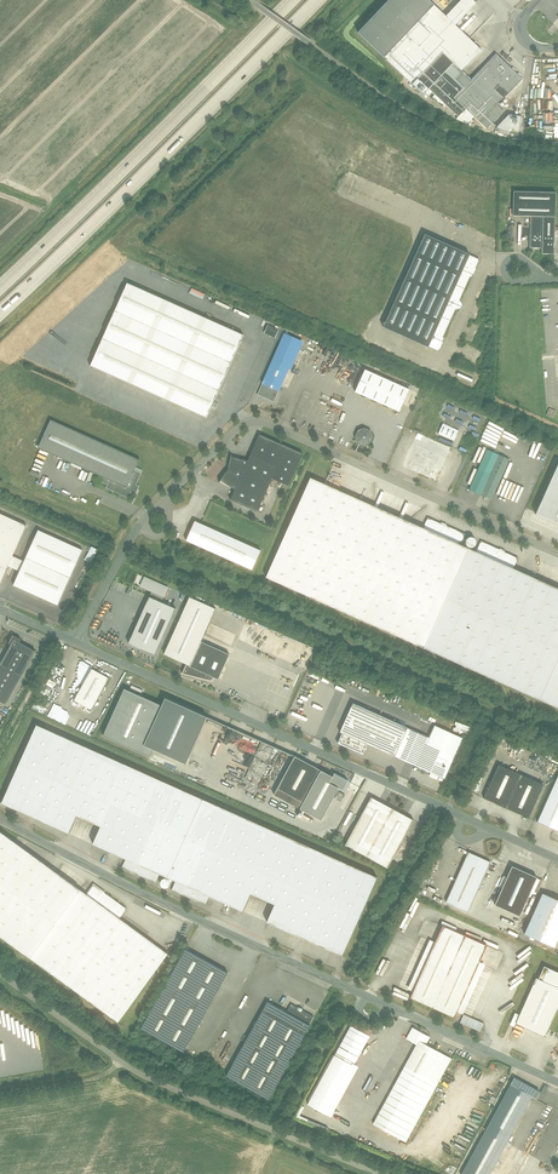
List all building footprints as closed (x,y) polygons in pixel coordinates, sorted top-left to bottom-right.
[(428,87),(460,118),(467,111),(484,127),(501,109),(496,104),(521,77),(495,52),(468,80),(460,72),(479,52),(454,27),(445,18),(425,0),(390,0),(357,34),(421,94),(428,87)] [(445,18),(454,27),(475,4),(471,0),(462,0),(445,18)] [(350,194),(355,180),(351,179),(346,193),(350,194)] [(542,253),(553,253),(555,190),(512,189),(511,215),(530,216),(529,247),(542,248),(542,253)] [(476,259),(443,244),(424,236),(383,328),(436,351),(476,259)] [(243,336),(127,286),(91,367),(207,417),(243,336)] [(263,333),(274,337),(277,329),(266,325),(263,333)] [(257,395),(274,403),(301,342),(285,335),(257,395)] [(358,393),(401,413),(410,391),(368,372),(358,393)] [(546,415),(553,418),(555,411),(549,409),(546,415)] [(135,461),(51,423),(40,448),(105,477),(102,482),(107,484),(106,487),(129,497),(131,491),(136,494),(140,486),(135,484),(140,473),(131,468),(135,461)] [(369,443),(372,436),(370,430),(362,427),(357,430),(355,437),(357,442),(364,445),(369,443)] [(438,436),(453,443),(458,434),(443,427),(438,436)] [(218,481),(233,490),(228,500),(256,512),(271,479),(287,486),(301,454),(258,435),(246,461),(230,457),(227,470),(218,481)] [(467,490),(492,499),(510,461),(485,450),(467,490)] [(557,466),(535,514),(557,525),(557,466)] [(307,478),(263,578),(557,710),(557,591),(512,570),(475,553),(458,545),(421,529),(307,478)] [(0,513),(0,582),(8,565),(12,555),(26,525),(0,513)] [(426,518),(421,529),(458,545),(463,534),(426,518)] [(260,552),(192,522),(184,541),(252,571),(260,552)] [(82,549),(39,529),(24,561),(20,571),(14,584),(57,604),(82,549)] [(470,546),(471,545),(473,544),(474,543),(474,541),(474,540),(474,538),(473,537),(471,536),(470,536),(468,536),(467,536),(466,537),(465,539),(464,540),(464,542),(465,544),(466,545),(468,546),(470,546)] [(480,542),(475,553),(512,570),(517,558),(480,542)] [(90,563),(96,549),(90,546),(84,560),(90,563)] [(24,561),(12,555),(8,565),(20,571),(24,561)] [(144,577),(140,587),(164,598),(168,588),(144,577)] [(150,596),(130,641),(156,653),(176,607),(150,596)] [(189,666),(200,641),(215,608),(188,596),(163,654),(186,664),(189,666)] [(6,702),(34,649),(20,642),(21,639),(13,635),(9,643),(12,644),(0,667),(0,699),(6,702)] [(229,654),(200,641),(189,666),(213,677),(218,679),(229,654)] [(213,677),(189,666),(186,664),(182,673),(212,680),(213,677)] [(92,669),(76,699),(93,708),(109,678),(92,669)] [(145,744),(163,705),(124,687),(101,737),(149,758),(154,748),(145,744)] [(208,715),(167,697),(163,705),(145,744),(154,748),(186,762),(208,715)] [(394,757),(407,729),(352,704),(339,734),(342,735),(338,743),(363,754),(367,745),(394,757)] [(456,722),(453,729),(459,732),(459,733),(467,736),(470,727),(456,722)] [(343,954),(377,877),(38,724),(2,803),(69,833),(78,815),(101,826),(93,844),(126,859),(159,874),(166,877),(167,877),(168,878),(176,881),(209,896),(244,912),(252,894),(276,904),(268,921),(343,954)] [(429,739),(407,729),(394,757),(444,780),(462,739),(434,726),(429,739)] [(284,770),(290,753),(252,739),(250,742),(259,745),(247,775),(248,775),(245,784),(256,788),(258,784),(264,786),(266,781),(270,783),(271,781),(276,783),(281,769),(284,770)] [(333,775),(296,754),(274,794),(323,820),(340,787),(344,789),(349,781),(335,773),(333,775)] [(543,784),(498,765),(483,799),(528,819),(543,784)] [(537,821),(557,831),(557,776),(537,821)] [(414,820),(373,798),(347,844),(389,866),(414,820)] [(119,1023),(168,955),(122,921),(129,911),(94,886),(86,896),(0,834),(0,937),(119,1023)] [(468,851),(445,901),(468,911),(490,861),(468,851)] [(159,874),(126,859),(122,867),(156,882),(159,874)] [(535,876),(510,865),(494,903),(519,914),(535,876)] [(161,883),(162,884),(163,885),(164,886),(166,886),(167,886),(169,885),(170,884),(170,882),(170,880),(170,879),(168,878),(167,877),(166,877),(164,877),(163,878),(162,879),(161,880),(161,881),(161,883)] [(209,896),(176,881),(172,890),(206,904),(209,896)] [(523,933),(553,947),(557,935),(557,900),(542,893),(523,933)] [(486,945),(441,925),(410,996),(454,1016),(486,945)] [(184,1053),(228,973),(186,950),(142,1030),(184,1053)] [(543,965),(537,978),(535,977),(515,1023),(544,1036),(557,1004),(557,972),(543,965)] [(292,1004),(288,1011),(271,1002),(230,1077),(270,1099),(315,1016),(292,1004)] [(463,1014),(459,1022),(479,1031),(483,1023),(463,1014)] [(371,1036),(351,1025),(336,1053),(355,1064),(371,1036)] [(418,1041),(425,1044),(429,1037),(412,1027),(405,1039),(416,1044),(418,1041)] [(405,1142),(451,1059),(425,1044),(418,1041),(416,1044),(372,1124),(405,1142)] [(336,1053),(307,1105),(331,1118),(359,1066),(355,1064),(336,1053)] [(461,1173),(490,1173),(532,1097),(535,1099),(539,1092),(514,1078),(461,1173)]
